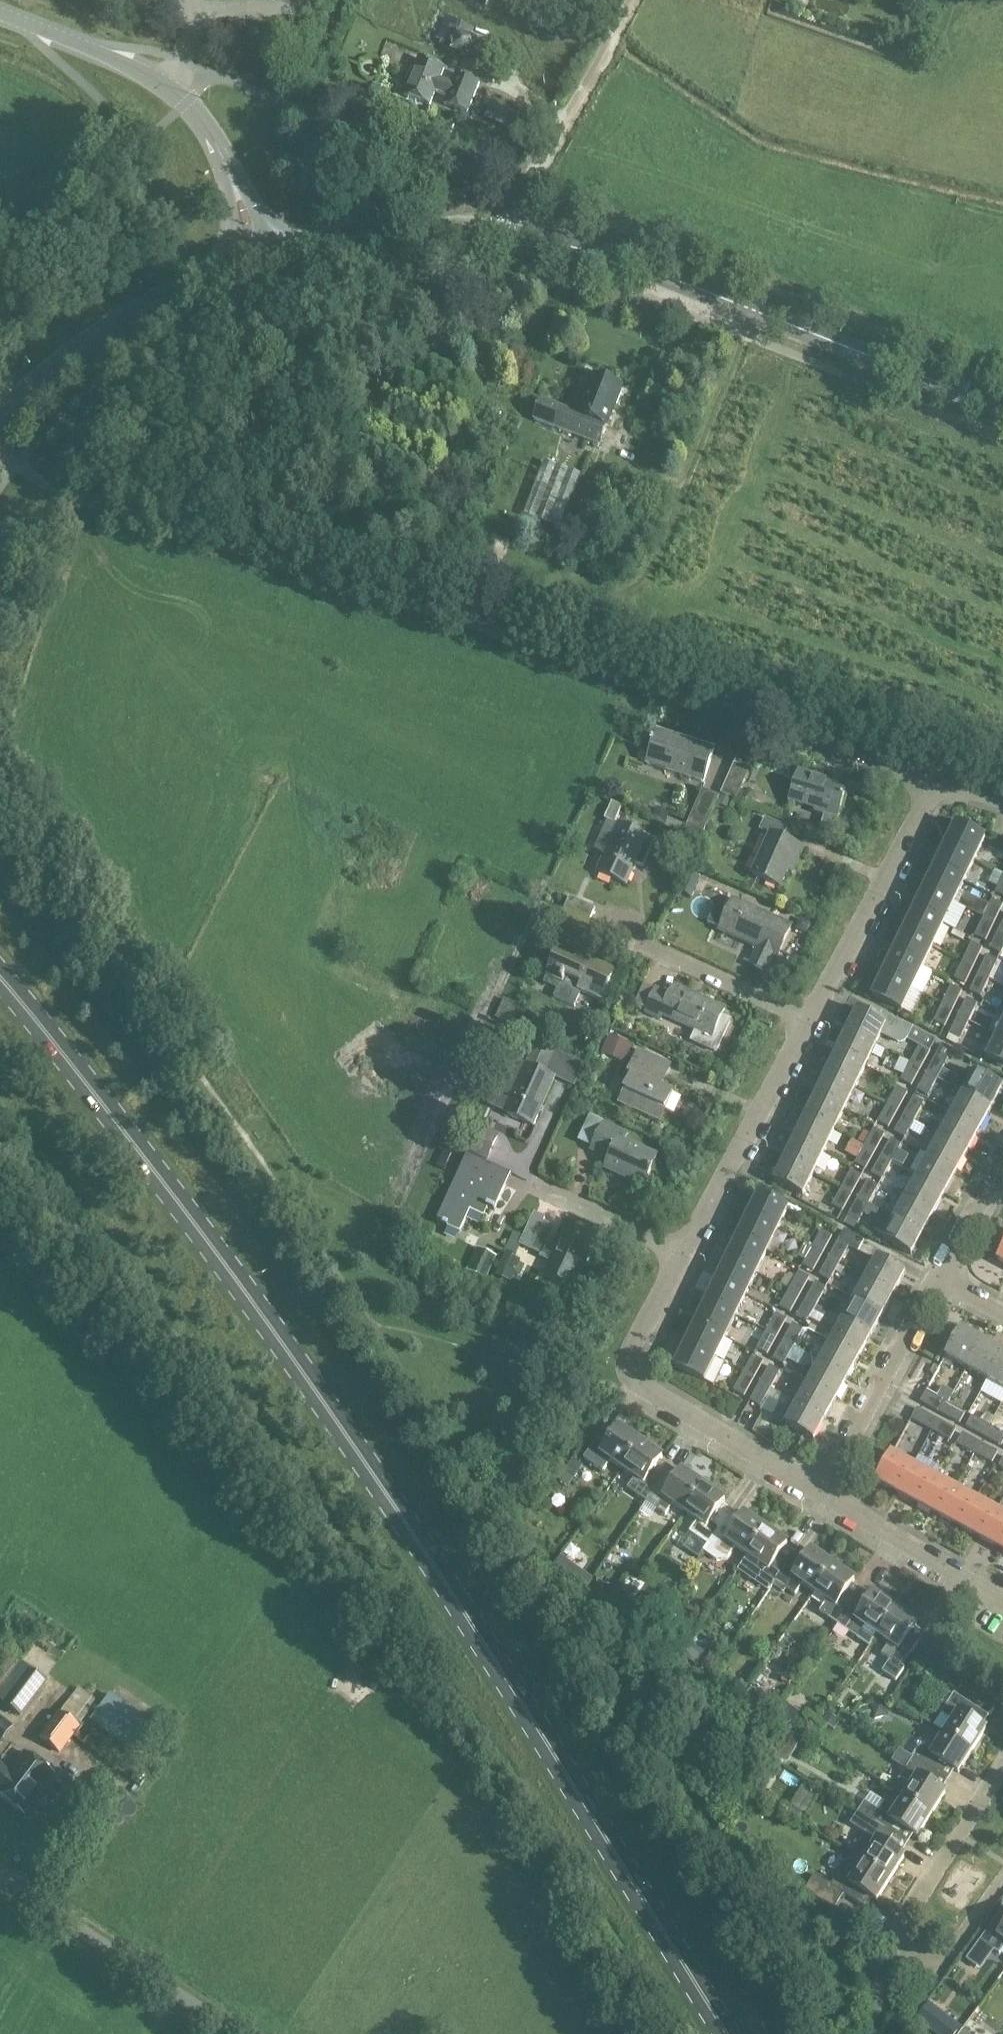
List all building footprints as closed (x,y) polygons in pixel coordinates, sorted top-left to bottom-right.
[(451,22),(440,48),(470,60),(478,41),(472,38),(475,32),(451,22)] [(445,107),(468,116),(480,85),(457,76),(452,89),(440,84),(445,71),(419,60),(405,98),(430,108),(436,94),(448,99),(445,107)] [(509,130),(514,118),(492,111),(488,122),(509,130)] [(534,422),(558,431),(525,516),(561,530),(594,445),(600,447),(616,405),(618,406),(623,394),(620,394),(622,389),(620,388),(621,385),(610,381),(609,384),(595,378),(586,403),(583,402),(578,414),(543,401),(534,422)] [(283,687),(281,695),(292,699),(295,691),(283,687)] [(267,692),(263,704),(271,706),(275,695),(267,692)] [(313,697),(310,705),(321,709),(324,701),(313,697)] [(324,701),(321,709),(333,712),(336,704),(324,701)] [(263,704),(259,715),(267,718),(271,706),(263,704)] [(345,708),(342,715),(354,719),(356,711),(345,708)] [(301,710),(298,718),(310,722),(312,714),(301,710)] [(356,711),(354,719),(365,723),(368,715),(356,711)] [(312,714),(310,722),(321,725),(324,718),(312,714)] [(377,718),(374,726),(386,730),(388,722),(377,718)] [(337,722),(335,730),(346,734),(348,726),(337,722)] [(388,722),(386,730),(397,733),(400,725),(388,722)] [(348,726),(346,734),(357,737),(360,730),(348,726)] [(367,732),(364,740),(376,744),(378,736),(367,732)] [(648,766),(706,784),(716,751),(659,732),(656,742),(654,742),(653,747),(655,747),(648,766)] [(378,736),(376,744),(387,747),(390,740),(378,736)] [(751,773),(736,766),(723,795),(738,802),(751,773)] [(551,771),(546,782),(554,785),(559,774),(551,771)] [(849,788),(800,772),(790,803),(826,815),(821,830),(834,835),(849,788)] [(546,782),(542,793),(549,796),(554,785),(546,782)] [(689,828),(705,835),(721,798),(705,791),(689,828)] [(606,821),(616,825),(624,809),(614,804),(606,821)] [(523,813),(518,825),(526,828),(531,817),(523,813)] [(782,890),(792,868),(797,870),(806,851),(784,841),(789,830),(768,820),(762,832),(773,836),(755,877),(782,890)] [(518,825),(514,836),(521,839),(526,828),(518,825)] [(645,869),(657,842),(621,826),(600,874),(628,887),(637,866),(645,869)] [(959,827),(948,848),(977,863),(988,841),(959,827)] [(948,848),(937,870),(967,884),(977,863),(948,848)] [(927,891),(956,905),(967,884),(937,870),(927,891)] [(695,890),(685,885),(681,895),(691,899),(695,890)] [(927,891),(916,912),(945,927),(956,905),(927,891)] [(597,910),(571,899),(566,911),(591,923),(597,910)] [(793,928),(736,901),(721,933),(760,950),(752,967),(768,974),(775,957),(779,959),(793,928)] [(993,903),(985,920),(996,926),(1002,911),(1002,908),(993,903)] [(593,948),(582,944),(591,923),(566,911),(560,924),(571,929),(562,949),(561,949),(548,978),(562,984),(555,999),(576,1008),(583,993),(603,1003),(616,973),(587,960),(593,948)] [(916,912),(914,917),(906,934),(935,948),(945,927),(916,912)] [(146,920),(139,925),(146,935),(153,930),(146,920)] [(977,937),(988,942),(996,926),(985,920),(977,937)] [(1002,955),(1002,934),(1000,933),(992,950),(1002,955)] [(906,934),(895,955),(924,970),(935,948),(906,934)] [(168,940),(161,945),(168,955),(175,950),(168,940)] [(984,949),(973,944),(965,962),(976,967),(984,949)] [(175,950),(168,955),(175,964),(182,959),(175,950)] [(895,955),(885,977),(914,991),(924,970),(895,955)] [(1000,962),(989,957),(980,975),(991,980),(1000,962)] [(956,980),(967,985),(976,967),(965,962),(956,980)] [(187,967),(181,972),(188,982),(195,977),(187,967)] [(980,975),(971,993),(982,999),(991,980),(980,975)] [(195,977),(188,982),(195,992),(202,987),(195,977)] [(885,977),(874,998),(903,1012),(914,991),(885,977)] [(953,987),(944,1005),(955,1010),(963,992),(953,987)] [(647,1015),(662,1022),(664,1017),(696,1031),(691,1042),(717,1054),(732,1021),(724,1017),(726,1012),(676,989),(671,998),(658,991),(647,1015)] [(207,995),(200,1000),(207,1010),(214,1005),(207,995)] [(979,1005),(968,1000),(960,1018),(970,1023),(979,1005)] [(496,1019),(513,1027),(521,1008),(505,1001),(496,1019)] [(214,1005),(207,1010),(214,1019),(221,1015),(214,1005)] [(935,1023),(946,1029),(955,1010),(944,1005),(935,1023)] [(859,1011),(848,1033),(878,1047),(888,1025),(859,1011)] [(951,1036),(961,1041),(970,1023),(960,1018),(951,1036)] [(608,1032),(602,1046),(608,1048),(604,1058),(622,1065),(625,1056),(628,1057),(634,1042),(608,1032)] [(868,1069),(878,1047),(848,1033),(838,1054),(868,1069)] [(339,1038),(331,1056),(364,1070),(372,1053),(339,1038)] [(999,1038),(989,1060),(1002,1067),(1002,1040),(999,1038)] [(421,1041),(416,1052),(424,1055),(429,1045),(421,1041)] [(528,1067),(546,1076),(557,1052),(536,1043),(526,1067),(528,1067)] [(919,1046),(910,1064),(921,1070),(930,1052),(919,1046)] [(928,1075),(937,1080),(953,1052),(943,1046),(928,1075)] [(631,1075),(635,1077),(622,1105),(661,1124),(675,1094),(662,1088),(672,1067),(641,1052),(631,1075)] [(838,1054),(827,1076),(857,1090),(868,1069),(838,1054)] [(413,1059),(408,1070),(416,1073),(421,1062),(413,1059)] [(921,1070),(910,1064),(901,1081),(911,1087),(921,1070)] [(528,1067),(506,1115),(534,1128),(555,1080),(546,1076),(528,1067)] [(408,1070),(403,1081),(411,1084),(416,1073),(408,1070)] [(994,1110),(1002,1094),(1002,1088),(976,1073),(965,1094),(994,1110)] [(937,1080),(928,1075),(919,1091),(929,1097),(937,1080)] [(817,1098),(847,1112),(857,1090),(827,1076),(817,1098)] [(899,1113),(909,1096),(899,1090),(889,1107),(899,1113)] [(397,1094),(393,1105),(400,1108),(405,1097),(397,1094)] [(953,1115),(982,1131),(994,1110),(965,1094),(953,1115)] [(817,1098),(806,1119),(836,1134),(847,1112),(817,1098)] [(916,1123),(926,1105),(915,1099),(906,1117),(916,1123)] [(393,1105),(388,1115),(395,1119),(400,1108),(393,1105)] [(889,1107),(879,1125),(890,1131),(899,1113),(889,1107)] [(942,1137),(971,1152),(982,1131),(953,1115),(942,1137)] [(906,1117),(896,1135),(906,1141),(916,1123),(906,1117)] [(806,1119),(796,1141),(826,1155),(836,1134),(806,1119)] [(645,1188),(658,1160),(625,1144),(629,1137),(606,1126),(593,1153),(611,1161),(607,1171),(645,1188)] [(475,1127),(464,1151),(488,1161),(499,1137),(475,1127)] [(389,1132),(384,1143),(391,1146),(396,1135),(389,1132)] [(876,1132),(866,1149),(876,1155),(886,1138),(876,1132)] [(959,1174),(971,1152),(942,1137),(930,1158),(959,1174)] [(796,1141),(786,1163),(815,1177),(826,1155),(796,1141)] [(893,1165),(903,1147),(892,1141),(882,1159),(893,1165)] [(384,1143),(379,1154),(386,1157),(391,1146),(384,1143)] [(866,1149),(856,1167),(867,1172),(876,1155),(866,1149)] [(481,1217),(485,1209),(495,1213),(507,1187),(486,1178),(490,1167),(468,1157),(438,1224),(442,1226),(442,1227),(444,1227),(444,1226),(458,1233),(468,1210),(481,1217)] [(919,1179),(947,1195),(959,1174),(930,1158),(919,1179)] [(873,1176),(883,1182),(893,1165),(882,1159),(873,1176)] [(786,1163),(775,1184),(805,1199),(815,1177),(786,1163)] [(852,1174),(843,1191),(853,1197),(863,1179),(852,1174)] [(936,1216),(947,1195),(919,1179),(907,1200),(936,1216)] [(870,1206),(880,1189),(869,1183),(860,1200),(870,1206)] [(844,1214),(853,1197),(843,1191),(833,1208),(844,1214)] [(779,1233),(790,1211),(760,1197),(750,1219),(779,1233)] [(860,1200),(850,1218),(860,1224),(870,1206),(860,1200)] [(895,1221),(924,1237),(936,1216),(907,1200),(895,1221)] [(521,1247),(532,1252),(546,1220),(536,1215),(521,1247)] [(750,1219),(739,1240),(768,1255),(779,1233),(750,1219)] [(895,1221),(884,1242),(913,1258),(924,1237),(895,1221)] [(553,1264),(546,1278),(574,1291),(596,1243),(568,1230),(559,1250),(547,1245),(541,1259),(553,1264)] [(840,1242),(830,1260),(841,1266),(851,1248),(859,1253),(865,1242),(844,1231),(838,1242),(840,1242)] [(834,1238),(823,1232),(814,1250),(824,1256),(834,1238)] [(739,1240),(728,1262),(758,1277),(768,1255),(739,1240)] [(487,1281),(497,1257),(478,1249),(467,1272),(487,1281)] [(804,1268),(814,1273),(824,1256),(814,1250),(804,1268)] [(511,1283),(522,1262),(506,1254),(495,1276),(511,1283)] [(821,1278),(831,1284),(841,1266),(830,1260),(821,1278)] [(896,1296),(908,1276),(879,1260),(867,1281),(896,1296)] [(728,1262),(718,1284),(747,1298),(758,1277),(728,1262)] [(791,1275),(786,1277),(781,1285),(791,1291),(791,1292),(801,1298),(811,1280),(800,1274),(797,1280),(791,1275)] [(884,1317),(896,1296),(867,1281),(856,1302),(884,1317)] [(747,1298),(718,1284),(707,1306),(736,1320),(747,1298)] [(828,1290),(817,1284),(808,1301),(820,1304),(828,1290)] [(792,1315),(801,1298),(791,1292),(781,1310),(792,1315)] [(808,1325),(820,1304),(808,1301),(798,1319),(808,1325)] [(856,1302),(844,1322),(873,1338),(884,1317),(856,1302)] [(736,1320),(707,1306),(696,1328),(726,1342),(736,1320)] [(777,1317),(768,1334),(778,1340),(788,1323),(778,1317),(777,1317)] [(861,1359),(873,1338),(844,1322),(832,1343),(861,1359)] [(794,1326),(785,1343),(795,1349),(804,1332),(794,1326)] [(696,1328),(686,1349),(715,1364),(726,1342),(696,1328)] [(946,1359),(967,1371),(983,1342),(962,1331),(946,1359)] [(768,1358),(778,1340),(768,1334),(758,1352),(768,1358)] [(983,1342),(967,1371),(988,1382),(1002,1355),(1002,1353),(983,1342)] [(795,1349),(785,1343),(774,1361),(785,1367),(788,1361),(803,1369),(808,1367),(817,1372),(821,1364),(812,1359),(813,1358),(795,1349)] [(832,1343),(821,1364),(849,1380),(861,1359),(832,1343)] [(705,1384),(715,1364),(686,1349),(675,1371),(705,1384)] [(934,1373),(942,1357),(930,1352),(923,1367),(934,1373)] [(1002,1390),(1002,1355),(988,1382),(1002,1390)] [(754,1359),(745,1376),(755,1382),(765,1364),(754,1359)] [(838,1401),(849,1380),(821,1364),(817,1372),(809,1385),(838,1401)] [(781,1374),(771,1368),(761,1386),(772,1392),(781,1374)] [(735,1394),(746,1400),(755,1382),(745,1376),(735,1394)] [(809,1385),(798,1406),(826,1422),(838,1401),(809,1385)] [(751,1403),(762,1409),(772,1392),(761,1386),(751,1403)] [(945,1408),(925,1398),(920,1408),(939,1419),(945,1408)] [(815,1443),(826,1422),(798,1406),(786,1427),(815,1443)] [(964,1419),(945,1408),(939,1419),(958,1429),(964,1419)] [(935,1425),(915,1414),(909,1425),(929,1435),(935,1425)] [(988,1432),(970,1422),(964,1433),(982,1442),(988,1432)] [(929,1435),(949,1446),(954,1436),(935,1425),(929,1435)] [(611,1462),(623,1471),(642,1444),(621,1430),(613,1441),(603,1433),(584,1460),(604,1474),(611,1462)] [(988,1432),(982,1442),(1000,1452),(1002,1446),(1002,1440),(988,1432)] [(979,1449),(961,1439),(955,1450),(973,1459),(979,1449)] [(628,1491),(647,1504),(666,1477),(656,1470),(664,1459),(642,1444),(623,1471),(635,1479),(628,1491)] [(973,1459),(991,1469),(996,1459),(979,1449),(973,1459)] [(877,1484),(898,1495),(914,1467),(917,1461),(906,1456),(903,1461),(892,1456),(877,1484)] [(564,1475),(574,1482),(584,1468),(574,1462),(564,1475)] [(898,1495),(919,1507),(935,1479),(914,1467),(898,1495)] [(676,1484),(666,1477),(647,1504),(666,1517),(674,1506),(686,1514),(704,1487),(683,1473),(676,1484)] [(956,1490),(935,1479),(919,1507),(940,1518),(956,1490)] [(690,1534),(709,1547),(728,1520),(718,1513),(726,1502),(704,1487),(686,1514),(698,1522),(690,1534)] [(940,1518),(961,1530),(977,1501),(956,1490),(940,1518)] [(998,1513),(977,1501),(961,1530),(982,1541),(998,1513)] [(982,1541),(1002,1552),(1002,1516),(998,1513),(982,1541)] [(736,1548),(749,1557),(767,1530),(745,1515),(738,1526),(728,1520),(709,1547),(705,1553),(717,1562),(728,1560),(736,1548)] [(788,1545),(767,1530),(749,1557),(739,1572),(769,1592),(771,1589),(772,1590),(777,1583),(776,1583),(783,1574),(791,1563),(781,1556),(788,1545)] [(791,1563),(783,1574),(776,1583),(777,1583),(796,1596),(804,1585),(816,1593),(834,1567),(813,1552),(805,1563),(796,1556),(791,1563)] [(856,1582),(834,1567),(816,1593),(828,1601),(820,1613),(840,1627),(859,1599),(849,1592),(856,1582)] [(657,1617),(666,1603),(655,1595),(646,1609),(657,1617)] [(868,1606),(859,1599),(840,1627),(859,1640),(867,1629),(879,1637),(897,1610),(876,1595),(868,1606)] [(925,1635),(916,1629),(919,1625),(897,1610),(879,1637),(891,1645),(883,1656),(891,1662),(883,1673),(896,1682),(905,1669),(903,1667),(925,1635)] [(21,1719),(47,1685),(13,1658),(0,1675),(0,1703),(21,1719)] [(80,1688),(59,1714),(58,1714),(40,1740),(61,1754),(76,1731),(78,1732),(73,1739),(140,1791),(153,1772),(86,1721),(100,1704),(80,1688)] [(160,1733),(110,1695),(89,1722),(140,1760),(160,1733)] [(955,1723),(947,1736),(973,1753),(988,1731),(977,1724),(983,1713),(956,1695),(943,1715),(955,1723)] [(13,1729),(0,1719),(0,1746),(13,1729)] [(927,1740),(914,1760),(942,1778),(948,1768),(959,1775),(973,1753),(947,1736),(939,1748),(927,1740)] [(24,1815),(54,1776),(24,1753),(10,1772),(0,1765),(0,1797),(24,1815)] [(936,1788),(942,1778),(914,1760),(902,1780),(914,1787),(906,1800),(933,1817),(947,1795),(936,1788)] [(822,1804),(824,1785),(806,1784),(804,1802),(822,1804)] [(866,1803),(859,1815),(901,1842),(908,1832),(919,1839),(933,1817),(906,1800),(898,1812),(886,1804),(880,1813),(866,1803)] [(852,1826),(866,1835),(852,1856),(865,1864),(892,1881),(906,1859),(895,1852),(901,1842),(859,1815),(852,1826)] [(878,1903),(892,1881),(865,1864),(857,1876),(845,1868),(832,1888),(860,1906),(867,1896),(878,1903)] [(826,1883),(816,1877),(806,1892),(816,1899),(826,1883)] [(1001,1914),(967,1961),(978,1968),(992,1949),(1000,1955),(1002,1951),(1002,1916),(1001,1914)]
